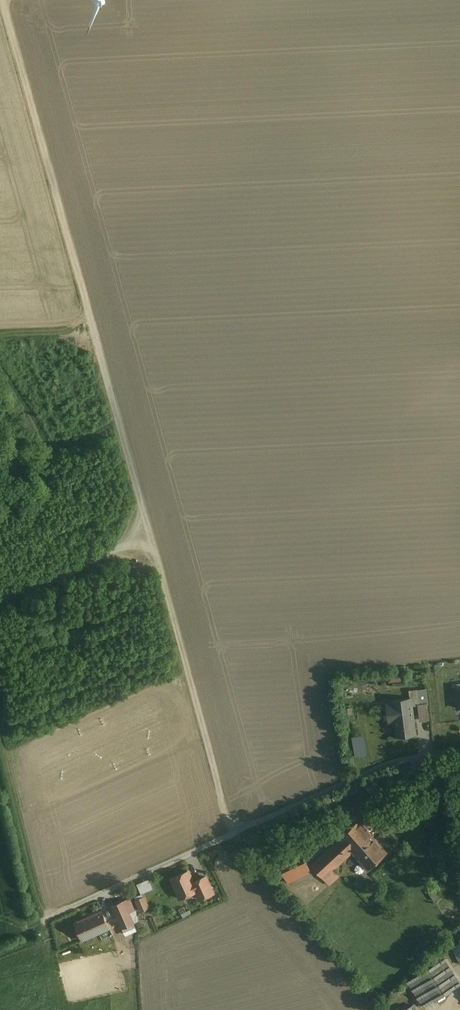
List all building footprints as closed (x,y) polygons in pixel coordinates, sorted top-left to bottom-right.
[(402,680),(401,672),(387,673),(388,681),(402,680)] [(390,722),(395,721),(394,711),(412,709),(412,706),(419,705),(419,704),(427,703),(426,689),(417,690),(417,689),(409,690),(410,698),(393,701),(393,703),(388,703),(390,722)] [(350,704),(341,707),(345,717),(353,714),(350,704)] [(415,734),(412,709),(394,711),(395,721),(397,736),(415,734)] [(371,794),(379,789),(373,780),(365,785),(371,794)] [(359,820),(340,838),(352,851),(368,869),(387,852),(359,820)] [(331,869),(352,851),(340,838),(311,864),(328,883),(336,875),(331,869)] [(312,871),(297,842),(268,855),(275,870),(281,868),(288,882),(312,871)] [(197,890),(193,881),(189,871),(171,878),(173,881),(172,883),(174,887),(175,887),(180,897),(196,890),(197,890)] [(197,890),(196,890),(200,899),(213,892),(205,876),(193,881),(197,890)] [(149,878),(137,884),(141,894),(153,889),(149,878)] [(145,896),(135,900),(140,913),(150,908),(145,896)] [(130,898),(112,906),(121,929),(135,923),(131,912),(135,910),(130,898)] [(109,928),(101,911),(76,922),(83,939),(109,928)] [(445,961),(410,983),(424,1006),(459,984),(445,961)]
